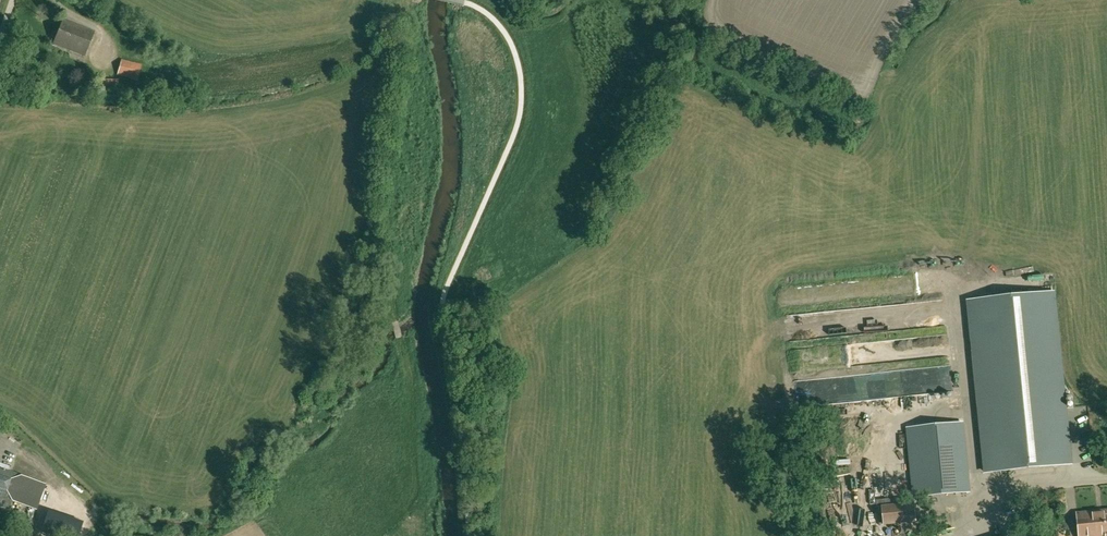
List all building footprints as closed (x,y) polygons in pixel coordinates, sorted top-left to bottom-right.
[(85,58),(96,31),(63,19),(53,45),(85,58)] [(118,78),(139,80),(141,62),(120,60),(118,78)] [(1019,293),(1031,292),(1030,284),(1044,283),(1043,279),(1018,281),(1019,293)] [(1002,471),(1070,464),(1053,293),(968,301),(985,472),(1002,471)] [(963,423),(907,429),(913,497),(970,491),(963,423)] [(10,471),(12,466),(5,464),(3,469),(0,468),(0,508),(9,511),(12,502),(37,510),(46,484),(10,471)] [(914,504),(881,507),(883,524),(916,521),(914,504)] [(1077,513),(1079,535),(1106,535),(1106,510),(1077,513)] [(52,535),(77,535),(80,525),(58,517),(52,535)]
